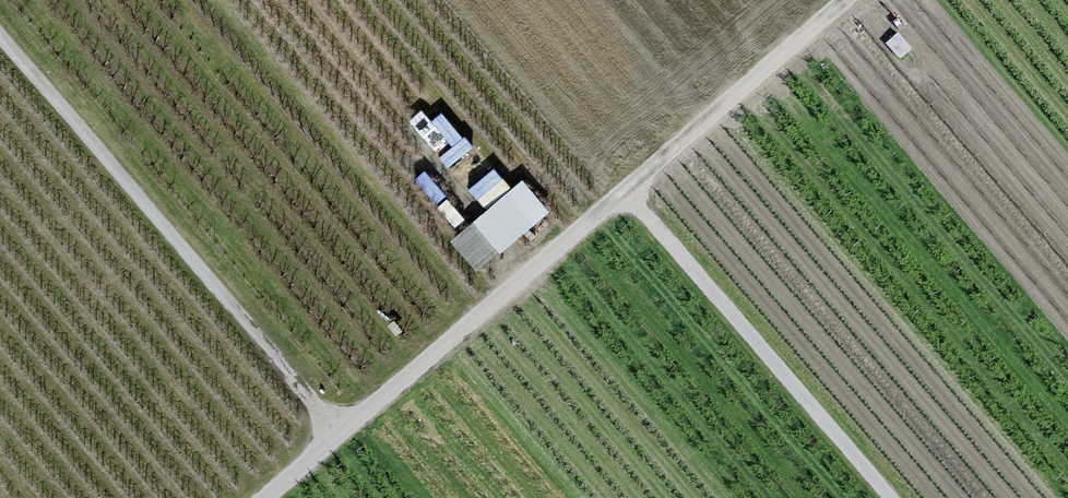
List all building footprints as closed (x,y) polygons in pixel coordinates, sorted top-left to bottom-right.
[(469,184),(483,202),(509,182),(495,163),(469,184)] [(479,267),(547,205),(519,175),(450,237),(479,267)]
